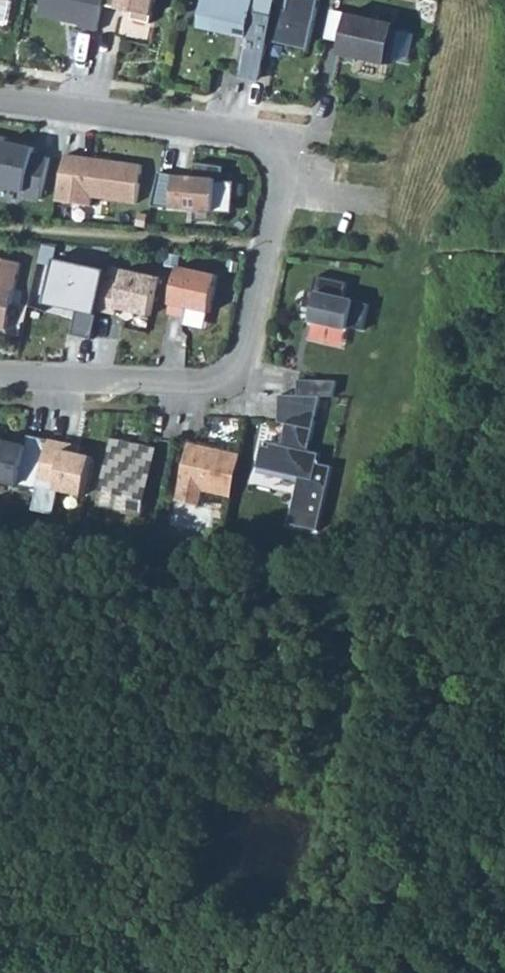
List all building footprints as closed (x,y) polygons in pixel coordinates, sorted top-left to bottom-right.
[(41,11),(82,20),(81,23),(99,26),(104,0),(43,0),(41,11)] [(135,7),(133,14),(152,18),(156,0),(105,0),(135,7)] [(217,27),(251,34),(258,0),(223,0),(217,27)] [(251,34),(244,68),(261,72),(269,36),(309,45),(319,0),(291,0),(289,6),(262,0),(258,0),(251,34)] [(398,18),(334,4),(328,33),(344,36),(342,48),(359,52),(356,68),(386,75),(398,18)] [(0,131),(0,181),(25,187),(24,192),(43,196),(52,153),(36,150),(37,143),(9,137),(10,133),(0,131)] [(144,160),(68,150),(58,197),(94,201),(95,193),(139,199),(144,160)] [(178,170),(161,167),(154,202),(217,206),(219,176),(225,177),(226,161),(198,157),(196,171),(178,170)] [(8,325),(23,258),(0,254),(0,324),(8,325)] [(100,307),(107,277),(108,272),(56,261),(43,321),(60,324),(64,307),(99,315),(100,307)] [(222,271),(182,262),(172,310),(188,314),(190,304),(213,309),(222,271)] [(162,273),(128,265),(124,281),(107,277),(100,307),(119,311),(120,305),(153,312),(162,273)] [(351,278),(320,271),(317,286),(311,285),(308,302),(317,305),(315,316),(352,325),(353,322),(367,325),(373,299),(348,293),(351,278)] [(341,377),(303,375),(302,391),(326,392),(338,392),(341,377)] [(302,391),(284,390),(283,418),(291,420),(286,440),(276,438),(275,442),(267,441),(262,464),(263,464),(304,472),(303,477),(294,520),(295,520),(308,523),(321,526),(336,461),(322,458),(325,448),(314,446),(326,392),(302,391)] [(52,435),(32,431),(29,442),(7,437),(7,434),(0,433),(0,477),(41,486),(41,483),(52,435)] [(161,442),(116,432),(100,504),(146,514),(161,442)] [(85,443),(52,435),(41,483),(87,492),(95,453),(83,450),(85,443)] [(245,450),(193,439),(180,496),(204,502),(207,487),(236,493),(245,450)] [(304,472),(263,464),(263,468),(303,477),(304,472)] [(226,528),(213,528),(213,537),(226,538),(226,528)]
